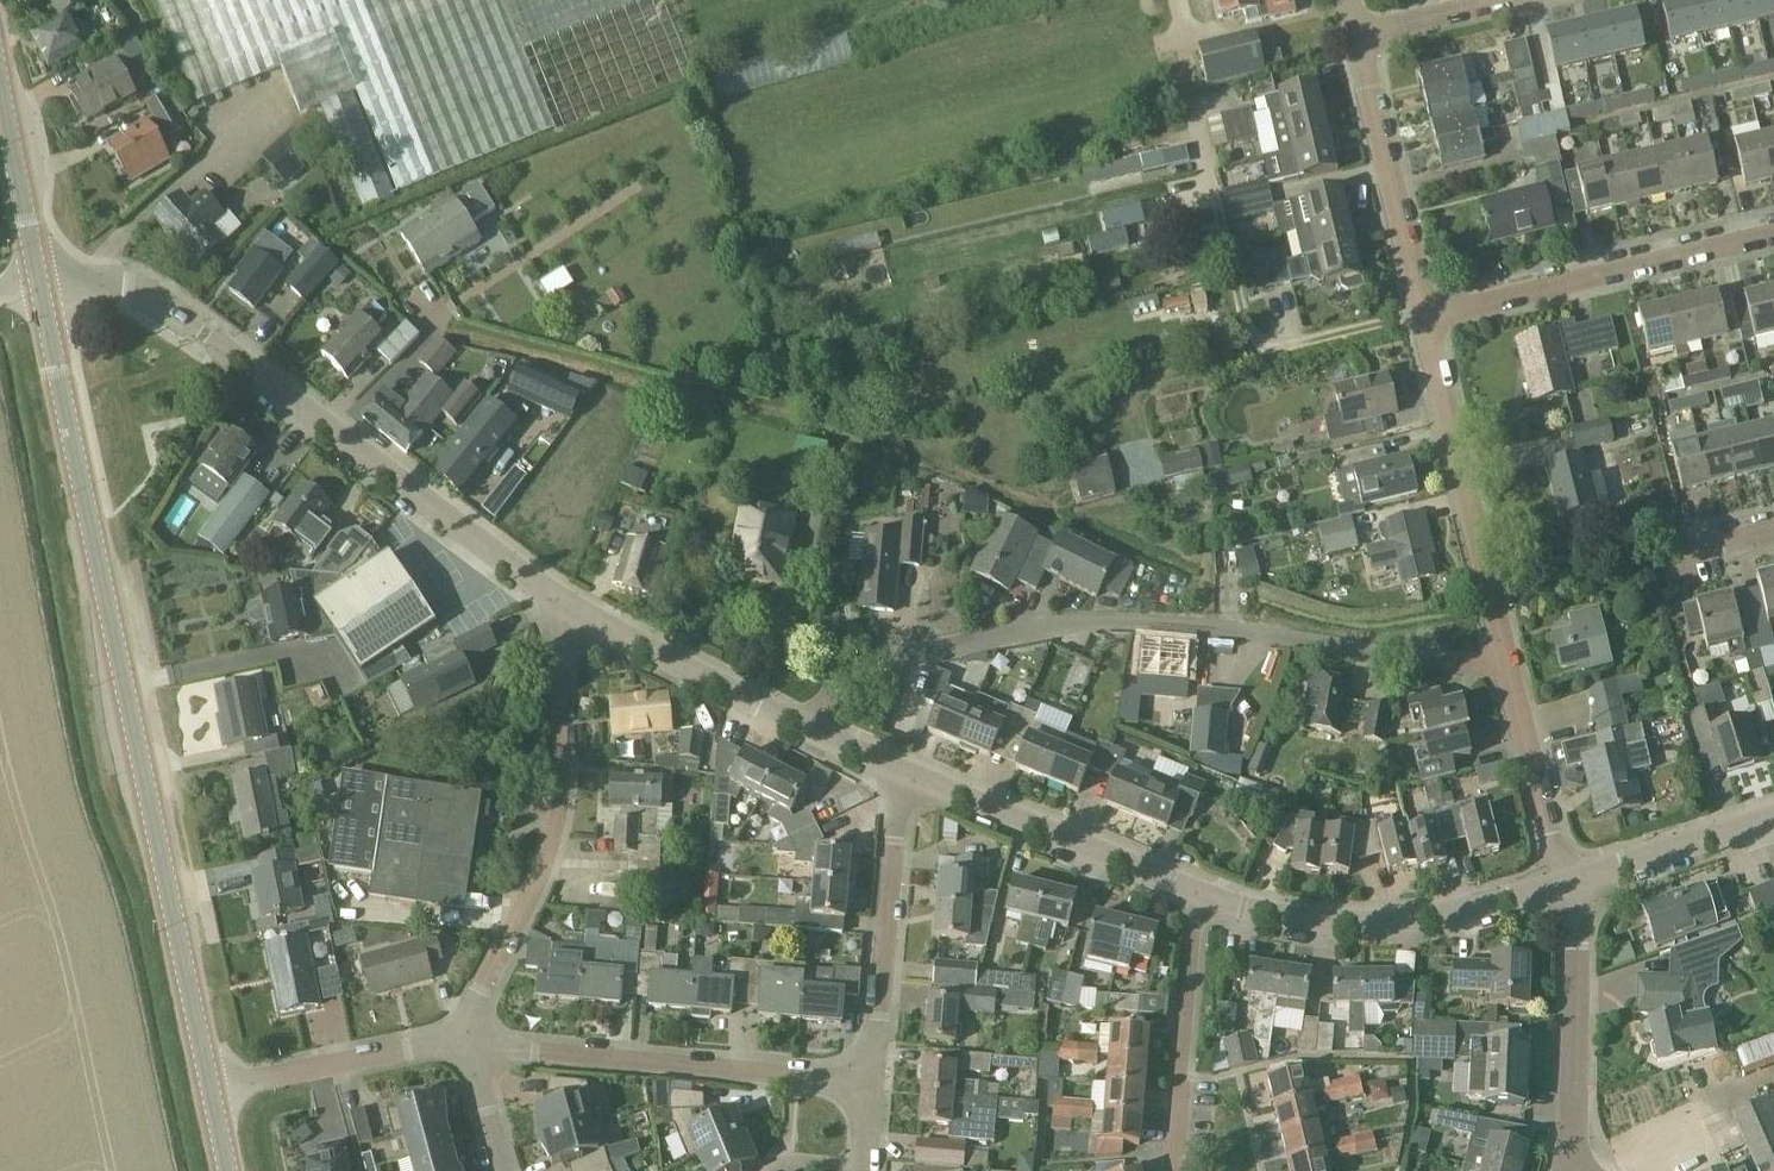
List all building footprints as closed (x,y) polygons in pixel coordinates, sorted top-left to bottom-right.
[(62,20),(34,36),(50,66),(91,43),(92,38),(87,29),(83,28),(76,32),(70,21),(87,11),(81,0),(51,0),(62,20)] [(397,192),(553,129),(556,135),(698,77),(666,0),(155,0),(197,103),(281,70),(299,113),(322,104),(365,214),(398,201),(395,193),(397,192)] [(717,100),(1075,0),(967,0),(709,72),(717,100)] [(1258,9),(1256,0),(1214,0),(1219,18),(1258,9)] [(1258,9),(1261,20),(1261,22),(1293,14),(1290,1),(1295,0),(1256,0),(1258,9)] [(1671,43),(1700,36),(1692,0),(1662,7),(1671,43)] [(1692,0),(1700,36),(1729,29),(1722,0),(1692,0)] [(1729,29),(1757,22),(1752,0),(1722,0),(1729,29)] [(1757,22),(1773,18),(1773,0),(1752,0),(1757,22)] [(1605,21),(1613,57),(1643,50),(1634,14),(1605,21)] [(1605,21),(1576,28),(1585,64),(1613,57),(1605,21)] [(1555,71),(1585,64),(1576,28),(1547,35),(1555,71)] [(1256,32),(1238,36),(1197,47),(1207,87),(1265,73),(1256,32)] [(75,64),(84,80),(70,87),(87,119),(135,93),(121,67),(131,61),(120,40),(75,64)] [(1509,74),(1514,73),(1532,69),(1525,40),(1502,45),(1509,74)] [(1279,51),(1264,55),(1267,68),(1282,64),(1279,51)] [(1423,95),(1466,85),(1460,59),(1417,70),(1423,95)] [(1767,63),(1738,69),(1741,81),(1770,74),(1767,63)] [(1738,69),(1710,76),(1712,88),(1741,81),(1738,69)] [(1683,94),(1712,88),(1710,76),(1681,83),(1683,94)] [(1535,81),(1512,86),(1518,111),(1541,106),(1535,81)] [(1272,125),(1325,112),(1318,83),(1265,96),(1272,125)] [(1749,88),(1752,99),(1771,95),(1768,83),(1749,88)] [(1423,95),(1429,119),(1472,109),(1486,106),(1481,86),(1467,89),(1466,85),(1423,95)] [(1565,112),(1565,111),(1559,85),(1545,88),(1551,115),(1565,112)] [(1732,104),(1752,99),(1749,88),(1730,93),(1732,104)] [(1623,97),(1626,109),(1654,102),(1652,90),(1623,97)] [(146,107),(152,118),(109,144),(131,180),(170,157),(161,143),(186,128),(179,118),(187,113),(175,92),(167,97),(166,95),(146,107)] [(1623,97),(1594,104),(1597,116),(1626,109),(1623,97)] [(1671,107),(1673,118),(1693,113),(1690,102),(1671,107)] [(1594,104),(1565,111),(1565,112),(1568,123),(1597,116),(1594,104)] [(1654,123),(1673,118),(1671,107),(1651,111),(1654,123)] [(1251,108),(1236,112),(1242,139),(1257,136),(1256,129),(1251,108)] [(1429,119),(1436,144),(1478,134),(1472,109),(1429,119)] [(1236,112),(1222,115),(1227,136),(1228,142),(1242,139),(1236,112)] [(1272,125),(1279,152),(1339,138),(1336,125),(1329,129),(1325,112),(1272,125)] [(1518,123),(1523,145),(1555,137),(1554,133),(1569,130),(1568,123),(1565,112),(1551,115),(1518,123)] [(1619,119),(1622,130),(1641,126),(1639,114),(1619,119)] [(1602,135),(1622,130),(1619,119),(1600,124),(1602,135)] [(1493,130),(1478,134),(1436,144),(1442,169),(1484,159),(1481,145),(1496,141),(1493,130)] [(1761,137),(1771,180),(1773,179),(1773,134),(1761,137)] [(1213,146),(1228,142),(1227,136),(1212,139),(1213,146)] [(1536,170),(1557,165),(1561,164),(1561,161),(1555,137),(1523,145),(1520,146),(1524,163),(1534,161),(1536,170)] [(1680,147),(1690,190),(1717,183),(1711,159),(1724,156),(1719,137),(1706,140),(1680,147)] [(1744,186),(1771,180),(1761,137),(1734,143),(1744,186)] [(1342,151),(1339,138),(1279,152),(1285,181),(1338,168),(1334,150),(1342,151)] [(1652,145),(1654,153),(1664,196),(1690,190),(1680,147),(1665,151),(1663,142),(1652,145)] [(1141,172),(1186,162),(1182,144),(1137,154),(1141,172)] [(283,151),(267,170),(284,186),(301,166),(283,151)] [(1654,153),(1629,160),(1639,202),(1664,196),(1654,153)] [(1629,160),(1603,166),(1613,208),(1639,202),(1629,160)] [(1567,204),(1557,165),(1536,170),(1541,189),(1482,204),(1492,243),(1552,228),(1547,209),(1567,204)] [(1586,214),(1613,208),(1603,166),(1577,173),(1586,214)] [(1274,211),(1270,195),(1267,181),(1238,187),(1237,184),(1222,188),(1230,221),(1274,211)] [(1294,229),(1349,216),(1345,198),(1353,198),(1350,186),(1288,201),(1294,229)] [(472,189),(456,199),(402,233),(428,274),(482,240),(471,223),(487,213),(472,189)] [(205,192),(192,203),(182,192),(155,215),(195,262),(222,238),(212,227),(225,215),(205,192)] [(1140,206),(1103,214),(1107,232),(1144,224),(1140,206)] [(1301,257),(1305,256),(1356,244),(1349,216),(1294,229),(1301,257)] [(1125,231),(1088,240),(1092,254),(1128,246),(1125,231)] [(339,264),(313,240),(298,256),(305,263),(286,284),(305,302),(339,264)] [(1366,285),(1356,244),(1305,256),(1311,278),(1318,282),(1324,281),(1339,277),(1340,279),(1350,289),(1366,285)] [(271,247),(264,257),(254,250),(226,286),(253,307),(282,271),(280,269),(287,259),(271,247)] [(1285,254),(1271,257),(1278,286),(1292,283),(1285,254)] [(1256,260),(1258,267),(1263,290),(1278,286),(1271,257),(1256,260)] [(350,274),(343,267),(331,280),(339,287),(350,274)] [(546,298),(570,284),(560,267),(536,282),(546,298)] [(1246,294),(1263,290),(1258,267),(1240,271),(1246,294)] [(626,299),(618,287),(606,295),(614,307),(626,299)] [(1731,299),(1742,342),(1773,334),(1773,303),(1771,290),(1731,299)] [(1717,293),(1690,299),(1700,342),(1721,337),(1723,347),(1742,342),(1731,299),(1731,296),(1718,299),(1717,293)] [(1157,296),(1128,304),(1130,314),(1159,307),(1157,296)] [(1187,297),(1163,303),(1165,313),(1185,309),(1186,314),(1190,313),(1187,297)] [(1690,299),(1664,305),(1675,348),(1677,359),(1689,357),(1686,346),(1700,342),(1690,299)] [(372,302),(357,317),(322,352),(349,378),(384,341),(374,332),(388,316),(372,302)] [(1648,355),(1675,348),(1664,305),(1638,312),(1648,355)] [(1553,326),(1554,333),(1517,342),(1532,402),(1571,392),(1564,363),(1597,355),(1589,324),(1575,327),(1574,321),(1553,326)] [(421,336),(419,335),(407,323),(378,354),(391,367),(421,336)] [(437,377),(458,350),(439,336),(419,362),(437,377)] [(1685,391),(1710,385),(1708,374),(1707,373),(1705,363),(1698,365),(1698,368),(1689,370),(1691,378),(1682,380),(1685,391)] [(520,365),(508,393),(554,413),(566,386),(520,365)] [(1657,369),(1642,373),(1649,400),(1664,396),(1657,369)] [(1728,369),(1708,374),(1710,385),(1731,380),(1728,369)] [(407,452),(429,425),(440,412),(457,427),(477,403),(460,387),(455,394),(428,372),(402,403),(385,389),(363,415),(407,452)] [(1383,432),(1380,416),(1397,412),(1387,374),(1335,386),(1342,414),(1323,419),(1329,444),(1383,432)] [(571,376),(566,386),(583,393),(582,395),(587,397),(597,384),(571,376)] [(1739,386),(1741,397),(1761,393),(1758,381),(1739,386)] [(1722,402),(1741,397),(1739,386),(1719,391),(1722,402)] [(1706,394),(1687,398),(1690,410),(1709,405),(1706,394)] [(1670,414),(1690,410),(1687,398),(1668,403),(1670,414)] [(490,399),(432,468),(463,494),(521,425),(490,399)] [(1577,451),(1613,442),(1608,421),(1572,429),(1577,451)] [(1734,422),(1721,425),(1734,478),(1760,472),(1749,429),(1737,432),(1734,422)] [(1760,472),(1773,468),(1773,423),(1749,429),(1760,472)] [(1710,438),(1698,441),(1708,485),(1734,478),(1721,425),(1707,429),(1710,438)] [(232,489),(258,450),(227,429),(188,487),(205,499),(219,479),(232,489)] [(1682,491),(1708,485),(1698,441),(1671,448),(1682,491)] [(1218,443),(1200,447),(1205,469),(1223,465),(1218,443)] [(1362,511),(1361,506),(1417,492),(1408,455),(1387,460),(1383,444),(1333,457),(1337,473),(1352,469),(1360,500),(1342,504),(1345,516),(1362,511)] [(1156,456),(1159,478),(1199,472),(1196,451),(1156,456)] [(1548,464),(1562,518),(1594,510),(1580,456),(1548,464)] [(1107,458),(1069,462),(1073,499),(1111,495),(1107,458)] [(648,475),(627,466),(620,483),(641,492),(648,475)] [(1251,484),(1248,467),(1204,477),(1207,494),(1251,484)] [(268,498),(244,479),(209,526),(220,534),(212,546),(225,556),(268,498)] [(311,561),(335,529),(321,519),(330,506),(302,486),(274,523),(300,543),(295,549),(311,561)] [(987,516),(989,498),(966,490),(964,515),(987,516)] [(495,518),(507,501),(496,492),(483,508),(495,518)] [(730,569),(769,576),(782,578),(793,510),(741,502),(730,569)] [(1374,575),(1399,569),(1402,582),(1434,574),(1427,545),(1432,543),(1424,511),(1387,521),(1388,525),(1381,526),(1378,531),(1381,543),(1385,545),(1392,543),(1393,545),(1368,551),(1374,575)] [(593,528),(594,528),(608,534),(613,520),(600,515),(598,514),(593,528)] [(1097,600),(1102,591),(1119,599),(1133,571),(1115,562),(1116,561),(1060,533),(1054,546),(1036,538),(1038,534),(1001,515),(974,570),(1011,588),(1015,582),(1036,592),(1044,574),(1097,600)] [(869,527),(863,601),(896,603),(900,558),(920,559),(924,518),(905,516),(903,530),(869,527)] [(1324,557),(1359,548),(1351,518),(1317,526),(1324,557)] [(312,577),(338,579),(352,569),(372,543),(357,531),(340,538),(328,553),(330,554),(312,577)] [(619,564),(615,582),(655,594),(669,546),(630,536),(623,565),(619,564)] [(1253,546),(1236,550),(1238,561),(1243,580),(1260,576),(1253,546)] [(410,583),(390,553),(332,592),(327,584),(308,595),(308,596),(330,629),(361,674),(437,624),(434,619),(439,616),(411,582),(410,583)] [(1745,591),(1759,650),(1773,646),(1773,645),(1769,624),(1773,623),(1773,572),(1756,576),(1759,588),(1745,591)] [(1744,653),(1749,675),(1764,670),(1759,650),(1745,591),(1682,606),(1689,637),(1703,633),(1707,651),(1726,646),(1729,657),(1744,653)] [(330,629),(308,596),(299,598),(298,593),(263,600),(263,603),(252,605),(249,610),(251,621),(256,624),(267,622),(272,645),(307,638),(306,634),(330,629)] [(1581,664),(1583,670),(1610,662),(1597,609),(1570,616),(1574,629),(1553,634),(1561,668),(1581,664)] [(475,682),(470,673),(476,669),(478,662),(476,658),(498,648),(486,625),(451,643),(455,652),(401,679),(417,711),(475,682)] [(1145,638),(1139,694),(1185,698),(1187,680),(1188,680),(1192,643),(1145,638)] [(1749,675),(1747,675),(1757,707),(1772,702),(1765,679),(1773,676),(1773,670),(1773,667),(1764,670),(1749,675)] [(930,729),(961,742),(974,711),(956,703),(962,689),(950,683),(953,674),(939,668),(926,699),(940,705),(930,729)] [(1344,734),(1347,715),(1353,683),(1347,682),(1343,677),(1328,674),(1323,678),(1317,677),(1316,683),(1312,682),(1308,704),(1312,704),(1308,727),(1344,734)] [(1587,688),(1599,735),(1627,728),(1619,696),(1642,691),(1638,676),(1587,688)] [(245,758),(261,755),(278,751),(276,737),(264,739),(253,683),(218,690),(229,745),(242,742),(245,758)] [(1429,737),(1466,729),(1470,727),(1464,699),(1443,704),(1440,690),(1408,698),(1415,728),(1426,725),(1429,737)] [(981,694),(974,711),(961,742),(992,755),(1002,730),(1016,736),(1026,710),(1013,704),(1012,706),(981,694)] [(614,700),(615,731),(669,728),(667,695),(614,700)] [(1382,743),(1386,726),(1390,706),(1371,702),(1363,740),(1382,743)] [(1720,770),(1721,774),(1758,762),(1746,721),(1723,728),(1717,708),(1690,716),(1708,773),(1720,770)] [(1039,715),(1026,710),(1016,736),(1029,741),(1019,766),(1049,779),(1068,733),(1037,721),(1039,715)] [(1195,714),(1192,754),(1222,757),(1226,717),(1195,714)] [(1633,747),(1628,728),(1627,728),(1599,735),(1595,736),(1600,754),(1582,758),(1596,817),(1641,806),(1627,749),(1633,747)] [(1466,729),(1429,737),(1424,738),(1427,751),(1416,754),(1423,783),(1457,775),(1453,761),(1472,757),(1466,729)] [(677,757),(699,761),(701,761),(705,732),(680,731),(677,757)] [(1099,746),(1068,733),(1049,779),(1081,792),(1091,767),(1104,772),(1115,746),(1101,741),(1099,746)] [(758,795),(762,797),(778,766),(747,750),(745,753),(721,741),(713,826),(728,827),(730,799),(736,802),(744,788),(745,789),(743,792),(756,799),(758,795)] [(1270,750),(1258,745),(1248,771),(1260,776),(1270,750)] [(1129,752),(1115,746),(1104,772),(1118,778),(1107,802),(1138,815),(1151,784),(1121,771),(1129,752)] [(278,751),(261,755),(262,760),(234,765),(237,780),(234,780),(240,807),(227,810),(231,827),(244,825),(247,841),(277,835),(291,833),(286,812),(283,812),(275,779),(296,775),(291,750),(278,751)] [(781,827),(788,839),(816,825),(809,811),(793,819),(790,811),(790,812),(806,781),(778,766),(762,797),(775,804),(768,820),(781,827)] [(672,807),(662,806),(663,775),(613,773),(612,805),(623,806),(622,819),(618,819),(617,852),(627,853),(626,887),(628,887),(628,902),(657,904),(659,888),(660,888),(662,857),(658,857),(659,843),(671,844),(672,807)] [(1155,773),(1151,784),(1138,815),(1169,828),(1179,803),(1193,809),(1204,782),(1190,777),(1186,786),(1155,773)] [(1271,809),(1278,791),(1242,778),(1235,796),(1271,809)] [(387,779),(371,898),(417,904),(421,882),(468,889),(478,819),(488,820),(491,804),(480,802),(482,792),(387,779)] [(1477,813),(1475,803),(1447,809),(1454,837),(1467,834),(1473,857),(1501,850),(1491,809),(1477,813)] [(1408,829),(1418,867),(1419,871),(1448,864),(1442,840),(1454,837),(1447,809),(1419,816),(1421,826),(1408,829)] [(1293,870),(1323,875),(1323,871),(1322,871),(1328,831),(1316,829),(1318,819),(1294,815),(1276,845),(1288,853),(1292,846),(1297,846),(1293,870)] [(1393,816),(1364,823),(1364,824),(1372,852),(1373,852),(1385,849),(1391,873),(1418,867),(1408,829),(1407,824),(1396,827),(1393,816)] [(957,826),(940,819),(938,839),(956,841),(957,826)] [(1328,831),(1322,871),(1323,871),(1351,875),(1354,851),(1358,851),(1361,860),(1374,857),(1373,852),(1372,852),(1364,824),(1364,823),(1359,822),(1359,820),(1343,819),(1342,829),(1328,827),(1328,831)] [(816,825),(788,839),(777,845),(777,854),(795,855),(794,865),(816,867),(815,882),(850,885),(853,851),(818,849),(815,845),(824,841),(816,825)] [(260,860),(263,873),(254,875),(263,918),(303,910),(294,868),(295,868),(292,853),(260,860)] [(989,860),(958,858),(957,873),(940,872),(938,903),(995,907),(998,898),(973,896),(974,876),(988,877),(989,860)] [(720,874),(709,873),(705,921),(716,922),(720,874)] [(1018,934),(1034,938),(1046,886),(1015,879),(1008,911),(1022,914),(1018,934)] [(850,885),(815,882),(814,900),(796,898),(795,913),(740,908),(738,924),(843,932),(844,918),(847,918),(850,885)] [(1773,913),(1773,882),(1762,887),(1773,913)] [(1046,886),(1034,938),(1032,949),(1046,952),(1053,921),(1069,925),(1076,893),(1046,886)] [(1702,886),(1675,895),(1681,913),(1678,914),(1686,937),(1716,926),(1716,925),(1729,920),(1719,891),(1705,895),(1702,886)] [(1760,919),(1773,913),(1762,887),(1749,892),(1760,919)] [(1656,947),(1686,937),(1678,914),(1681,913),(1675,895),(1642,907),(1656,947)] [(995,907),(938,903),(935,934),(969,937),(970,924),(991,926),(995,907)] [(1084,964),(1115,971),(1128,919),(1097,911),(1084,964)] [(1128,919),(1115,971),(1130,975),(1134,960),(1150,964),(1159,926),(1128,919)] [(307,924),(282,929),(284,941),(282,941),(283,943),(304,939),(306,939),(309,933),(307,924)] [(715,925),(702,924),(701,937),(714,938),(715,925)] [(644,954),(640,954),(639,973),(652,975),(650,1006),(692,1009),(694,984),(694,978),(676,977),(678,957),(655,955),(657,928),(647,927),(644,954)] [(1688,1014),(1707,1015),(1706,1008),(1704,1005),(1703,1002),(1703,997),(1705,993),(1708,990),(1711,987),(1715,985),(1717,959),(1742,939),(1738,927),(1670,950),(1669,979),(1639,978),(1638,1013),(1650,1014),(1688,1014)] [(581,1000),(583,977),(584,957),(585,957),(586,947),(555,945),(555,944),(532,933),(530,942),(528,967),(541,968),(539,997),(581,1000)] [(318,1006),(304,939),(283,943),(267,946),(281,1014),(318,1006)] [(435,940),(422,943),(361,960),(371,996),(432,980),(428,966),(441,963),(435,940)] [(583,977),(581,1000),(622,1003),(624,972),(639,973),(640,954),(641,945),(586,941),(586,947),(585,957),(584,957),(583,977)] [(1450,991),(1493,993),(1493,1004),(1529,1006),(1531,957),(1495,955),(1494,961),(1451,959),(1450,991)] [(733,1013),(735,986),(749,987),(750,982),(751,963),(752,959),(725,957),(725,965),(695,962),(694,978),(694,984),(692,1009),(733,1013)] [(934,982),(977,986),(979,963),(937,959),(934,982)] [(802,1018),(805,987),(802,987),(804,967),(751,963),(750,982),(764,984),(762,1015),(802,1018)] [(1251,963),(1247,996),(1264,998),(1261,1013),(1260,1013),(1257,1021),(1255,1034),(1256,1042),(1269,1044),(1271,1029),(1273,1029),(1275,1009),(1281,968),(1251,963)] [(335,968),(316,969),(317,999),(336,998),(335,968)] [(1281,968),(1275,1009),(1304,1013),(1310,972),(1281,968)] [(805,987),(802,1018),(843,1022),(845,996),(858,997),(860,972),(834,969),(832,989),(805,987)] [(1061,1006),(1069,976),(1053,972),(1046,1002),(1061,1006)] [(1333,974),(1333,1006),(1349,1006),(1349,1034),(1363,1034),(1363,1027),(1363,1014),(1363,974),(1333,974)] [(1363,974),(1363,1014),(1398,1013),(1402,1006),(1412,1006),(1414,982),(1392,982),(1392,974),(1363,974)] [(1035,978),(1007,975),(1006,990),(1034,993),(1035,978)] [(1083,979),(1069,976),(1061,1006),(1076,1009),(1083,979)] [(997,989),(960,986),(959,1000),(931,998),(928,1038),(957,1040),(959,1012),(995,1014),(997,989)] [(1004,993),(1003,1008),(1031,1010),(1032,996),(1004,993)] [(1109,1010),(1110,996),(1097,996),(1096,1011),(1109,1012),(1109,1010)] [(1139,1014),(1140,998),(1110,996),(1109,1010),(1109,1012),(1139,1014)] [(1431,997),(1414,996),(1412,1022),(1429,1023),(1431,997)] [(1479,1009),(1478,1026),(1496,1027),(1497,1007),(1487,1007),(1479,1009)] [(1714,1050),(1707,1015),(1688,1014),(1650,1014),(1650,1021),(1649,1022),(1659,1063),(1687,1057),(1714,1050)] [(1298,1034),(1296,1052),(1315,1053),(1318,1025),(1318,1021),(1299,1019),(1298,1034)] [(1414,1023),(1413,1060),(1454,1062),(1455,1050),(1473,1051),(1470,1101),(1525,1104),(1528,1044),(1490,1042),(1491,1027),(1414,1023)] [(1318,1025),(1315,1053),(1331,1053),(1333,1027),(1318,1025)] [(1111,1027),(1109,1055),(1147,1058),(1149,1030),(1111,1027)] [(1221,1042),(1229,1070),(1258,1063),(1251,1034),(1221,1042)] [(1734,1049),(1745,1076),(1773,1064),(1773,1035),(1734,1049)] [(1412,1041),(1396,1041),(1396,1055),(1412,1055),(1412,1041)] [(1059,1043),(1058,1061),(1079,1063),(1080,1053),(1077,1053),(1077,1045),(1059,1043)] [(1077,1045),(1077,1053),(1080,1053),(1079,1063),(1097,1064),(1098,1047),(1077,1045)] [(962,1053),(961,1072),(989,1074),(991,1068),(1037,1072),(1038,1061),(991,1056),(962,1053)] [(1109,1055),(1107,1084),(1144,1087),(1147,1058),(1109,1055)] [(926,1062),(924,1091),(955,1094),(999,1098),(1000,1085),(956,1081),(957,1064),(926,1062)] [(1269,1075),(1276,1105),(1324,1093),(1326,1102),(1346,1097),(1344,1089),(1341,1089),(1339,1081),(1329,1084),(1328,1080),(1309,1085),(1305,1067),(1269,1075)] [(1346,1097),(1364,1093),(1360,1076),(1339,1081),(1341,1089),(1344,1089),(1346,1097)] [(537,1109),(538,1138),(602,1121),(601,1120),(590,1123),(586,1108),(593,1106),(587,1084),(546,1080),(545,1081),(549,1081),(547,1098),(546,1098),(547,1099),(551,1099),(552,1105),(537,1109)] [(1107,1084),(1104,1112),(1142,1116),(1144,1087),(1107,1084)] [(955,1094),(924,1091),(922,1120),(949,1122),(947,1143),(917,1140),(915,1162),(965,1167),(967,1139),(995,1142),(999,1098),(955,1094)] [(688,1161),(747,1136),(737,1122),(734,1111),(722,1116),(719,1109),(704,1110),(704,1096),(669,1092),(671,1126),(674,1126),(688,1161)] [(1324,1093),(1276,1105),(1283,1133),(1318,1124),(1315,1112),(1326,1109),(1325,1104),(1326,1103),(1326,1102),(1324,1093)] [(423,1101),(422,1095),(406,1098),(408,1105),(386,1111),(393,1136),(446,1122),(444,1095),(423,1101)] [(1733,1115),(1758,1170),(1773,1170),(1773,1097),(1733,1115)] [(1053,1118),(1052,1129),(1070,1131),(1071,1116),(1075,1117),(1076,1109),(1072,1109),(1073,1101),(1055,1100),(1053,1118)] [(1073,1101),(1072,1109),(1076,1109),(1075,1117),(1093,1118),(1094,1103),(1091,1103),(1073,1101)] [(1022,1117),(1039,1118),(1039,1104),(1023,1102),(1022,1117)] [(373,1142),(364,1109),(350,1112),(359,1145),(373,1142)] [(1097,1142),(1095,1158),(1121,1157),(1123,1143),(1139,1144),(1142,1116),(1104,1112),(1102,1141),(1097,1142)] [(1494,1170),(1522,1170),(1529,1148),(1531,1149),(1536,1131),(1438,1113),(1434,1127),(1471,1137),(1464,1163),(1494,1170)] [(538,1138),(552,1164),(567,1160),(569,1166),(565,1167),(566,1169),(569,1167),(571,1170),(595,1170),(608,1166),(601,1139),(606,1138),(602,1121),(538,1138)] [(404,1134),(410,1158),(451,1147),(445,1123),(446,1123),(446,1122),(393,1136),(393,1137),(404,1134)] [(1318,1124),(1283,1133),(1289,1160),(1325,1152),(1318,1124)] [(1377,1149),(1373,1131),(1356,1136),(1357,1144),(1354,1144),(1356,1154),(1377,1149)] [(744,1169),(756,1164),(750,1155),(747,1136),(688,1161),(688,1162),(702,1156),(708,1170),(745,1170),(744,1169)] [(1335,1141),(1339,1158),(1356,1154),(1354,1144),(1357,1144),(1356,1136),(1335,1141)] [(343,1144),(323,1148),(325,1160),(310,1163),(311,1170),(349,1170),(343,1144)] [(410,1158),(414,1170),(458,1170),(451,1147),(410,1158)] [(1289,1160),(1292,1170),(1329,1170),(1325,1152),(1289,1160)] [(366,1170),(375,1168),(371,1154),(362,1156),(366,1170)] [(1125,1161),(1095,1165),(1097,1170),(1126,1170),(1125,1161)]
